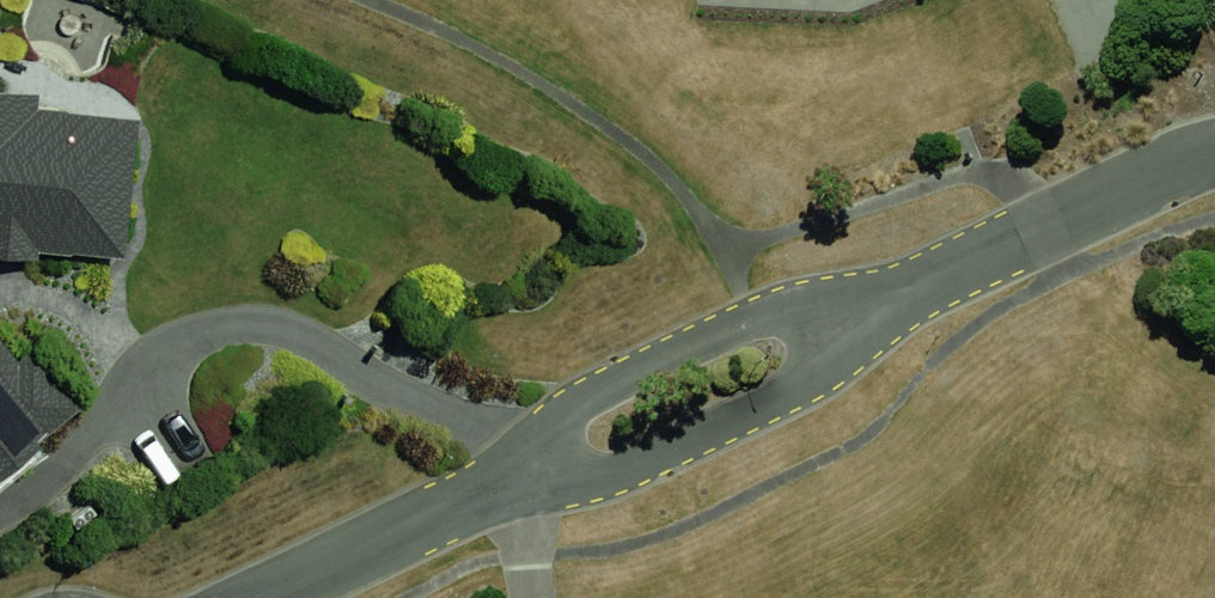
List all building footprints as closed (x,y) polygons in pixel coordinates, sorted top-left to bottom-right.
[(126,263),(145,111),(0,84),(0,260),(126,263)] [(44,443),(29,422),(79,393),(37,338),(10,352),(0,338),(0,471),(44,443)]
